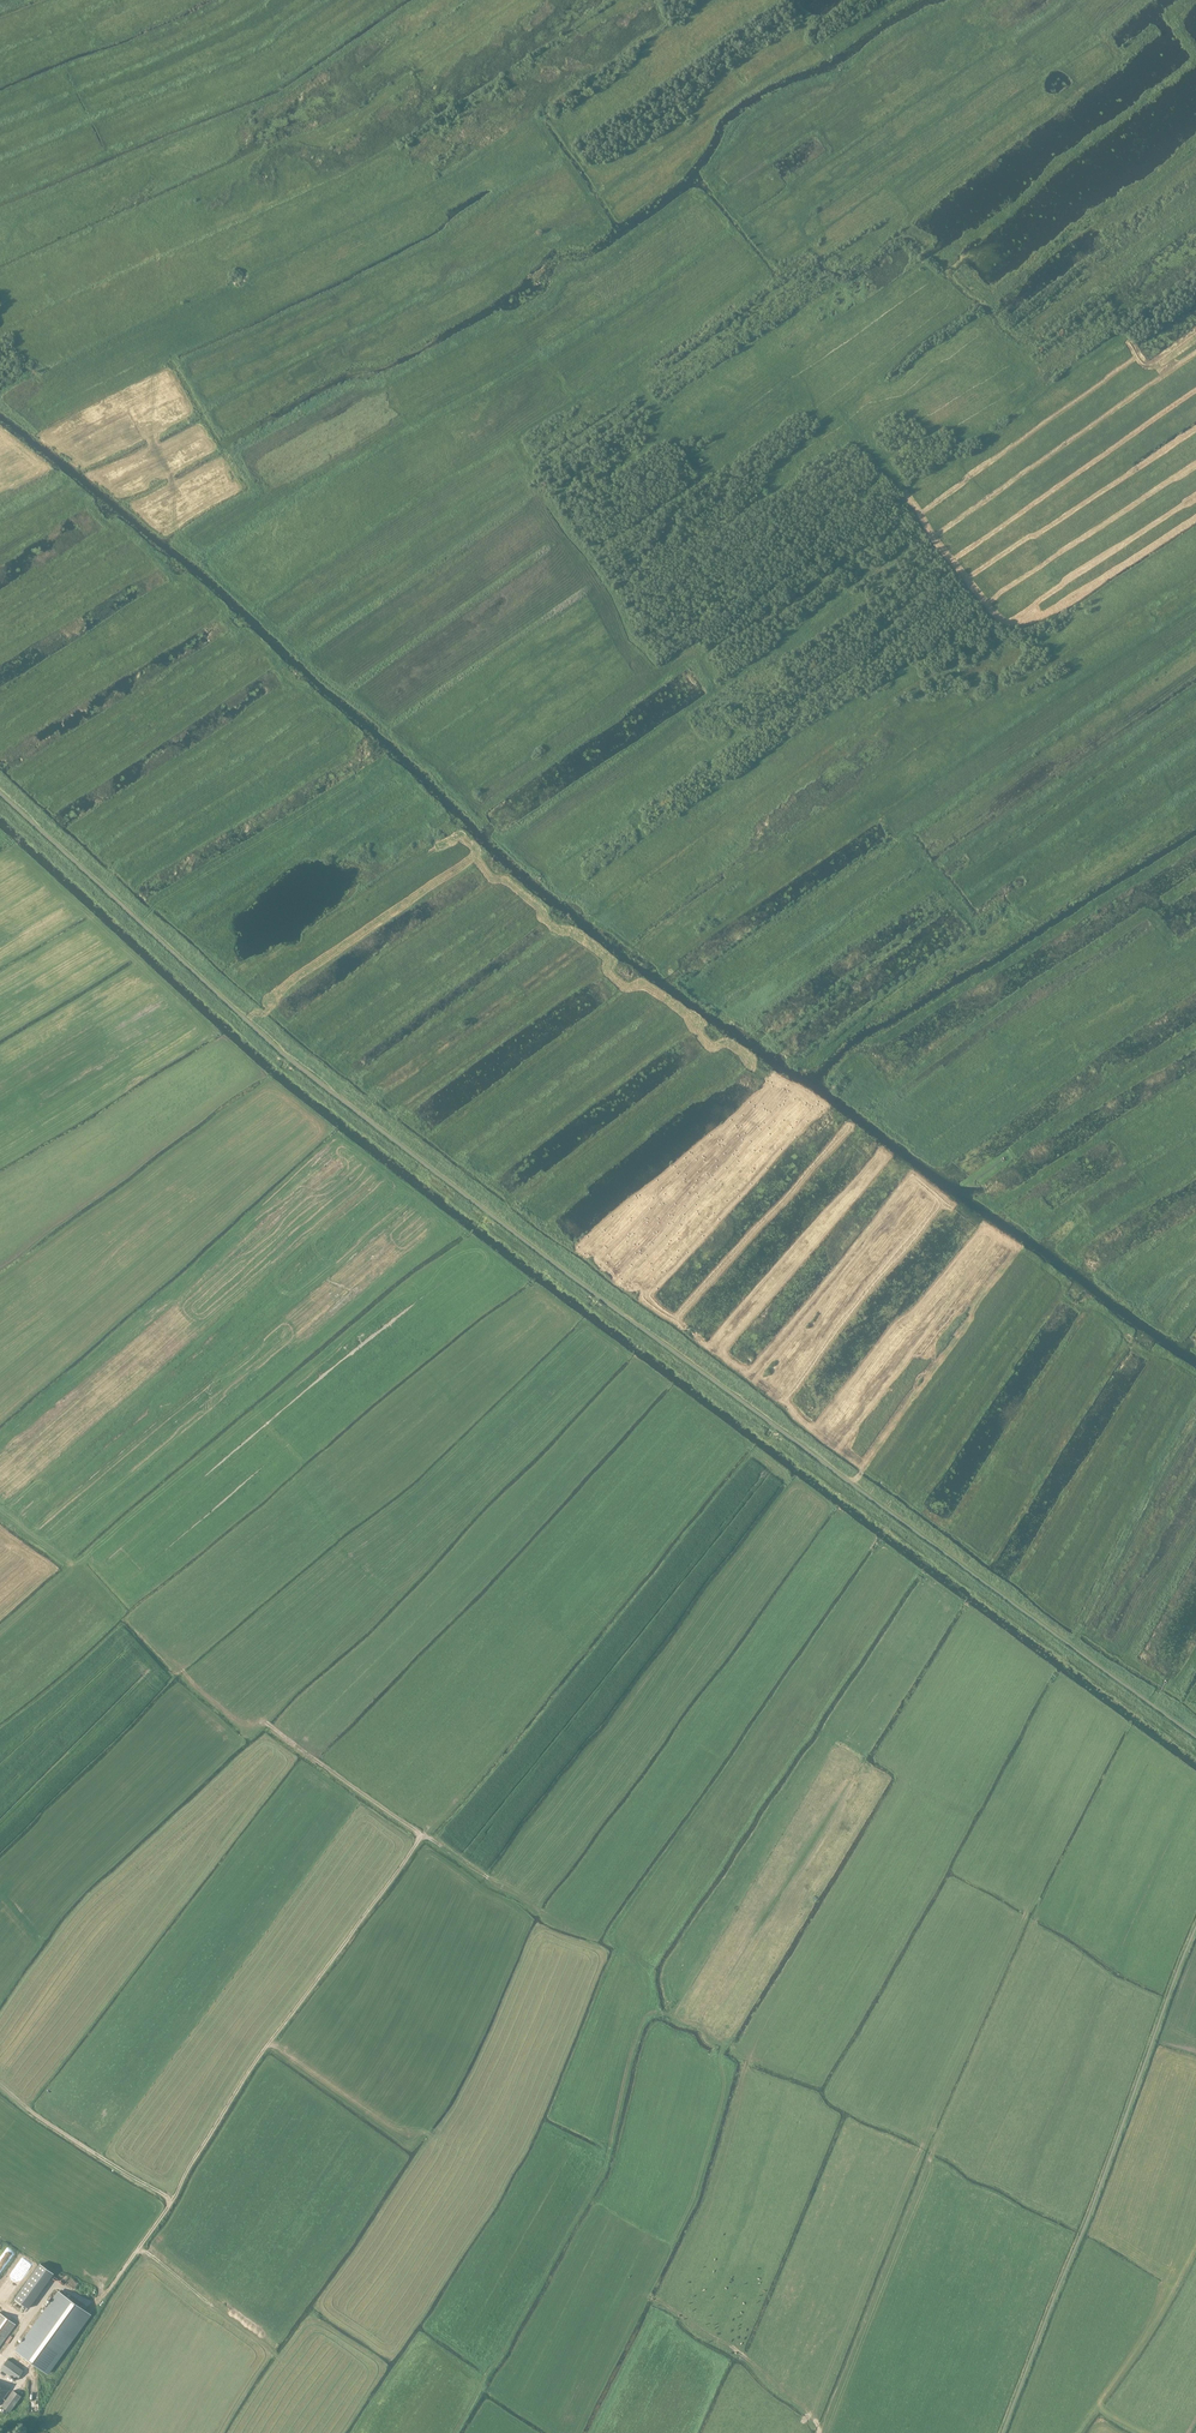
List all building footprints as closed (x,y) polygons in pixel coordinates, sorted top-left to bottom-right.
[(40,2263),(14,2298),(28,2309),(54,2273),(40,2263)] [(58,2290),(15,2351),(38,2368),(48,2375),(92,2315),(69,2298),(58,2290)] [(15,2325),(0,2313),(0,2346),(15,2325)] [(21,2369),(7,2359),(0,2368),(0,2369),(16,2381),(24,2371),(21,2369)] [(2,2401),(4,2403),(2,2407),(9,2412),(21,2397),(13,2391),(6,2400),(4,2398),(10,2391),(0,2383),(0,2403),(2,2401)]
